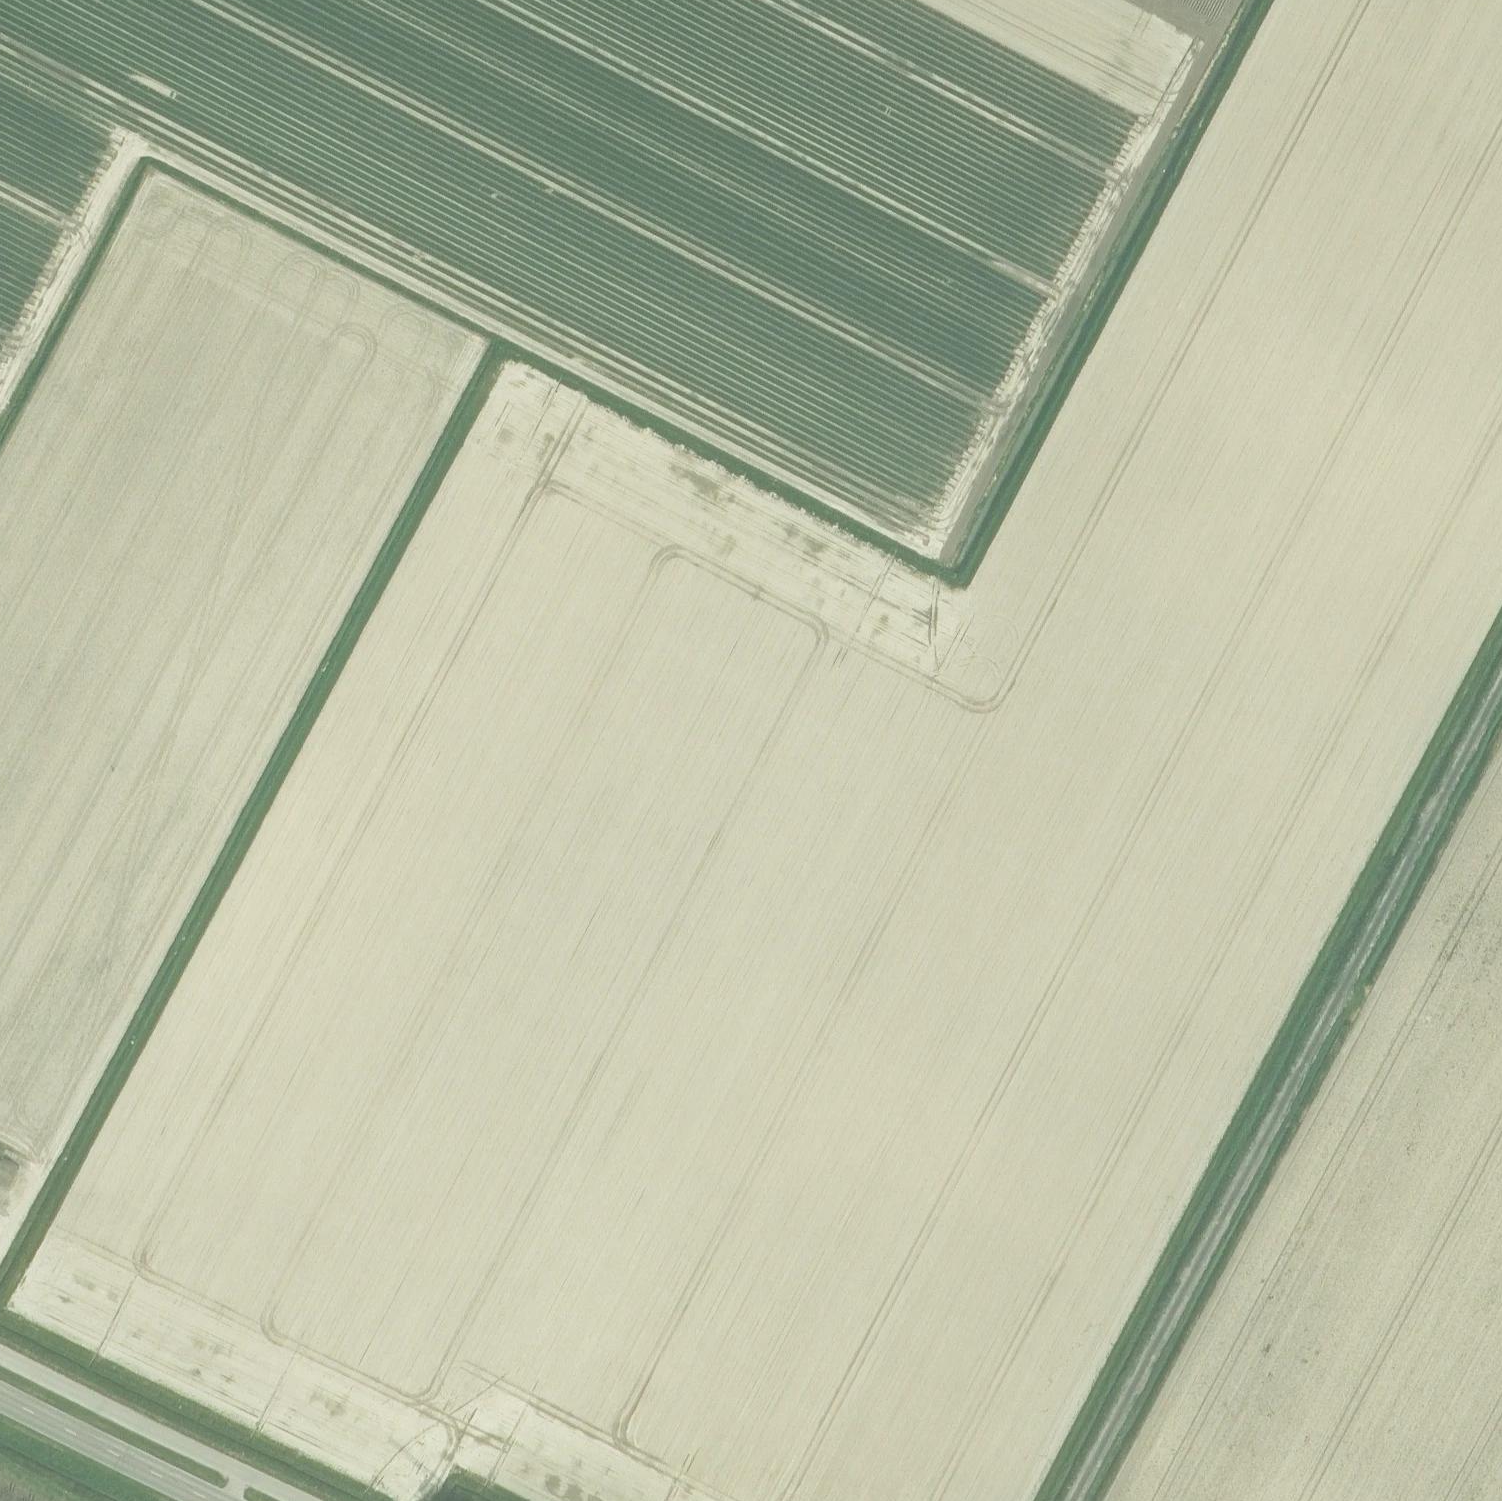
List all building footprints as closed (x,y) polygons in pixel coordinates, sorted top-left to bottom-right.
[(1,1201),(19,1166),(0,1156),(0,1201),(1,1201)]
